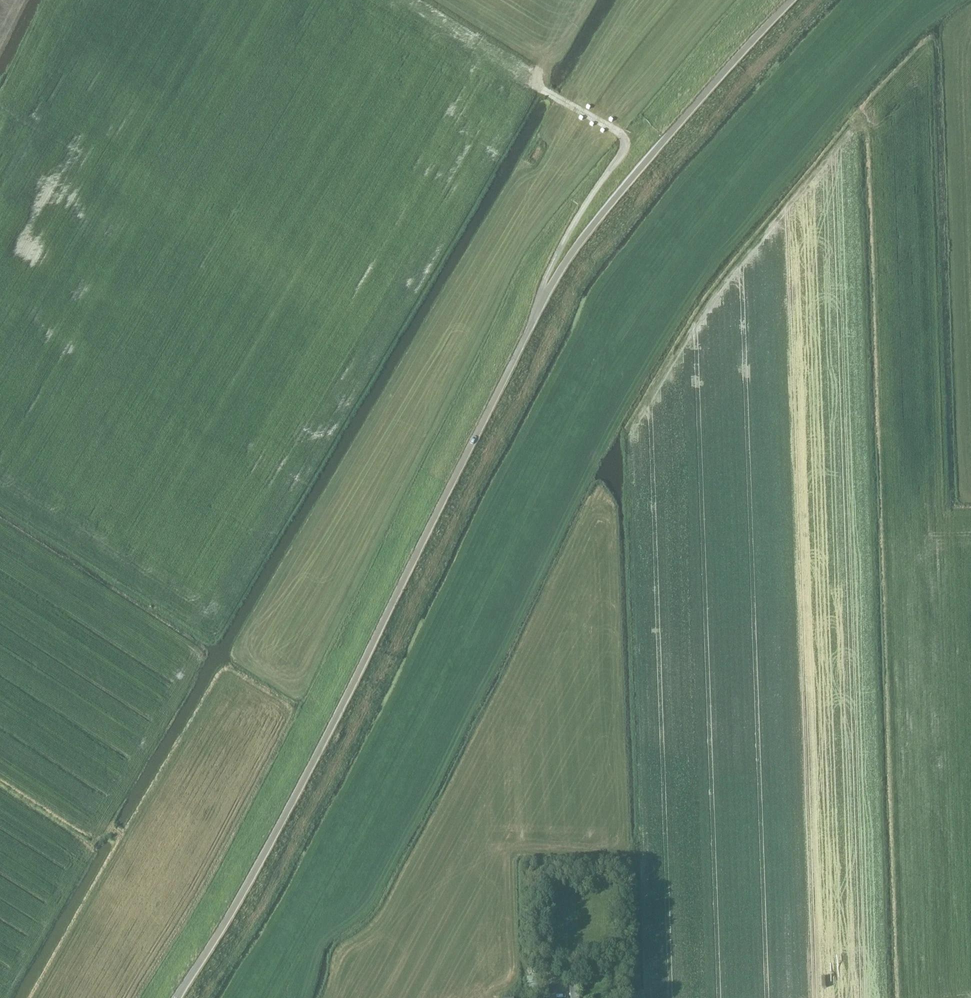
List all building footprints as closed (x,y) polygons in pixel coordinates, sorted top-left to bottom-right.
[(577,984),(569,985),(570,997),(578,997),(577,984)]
